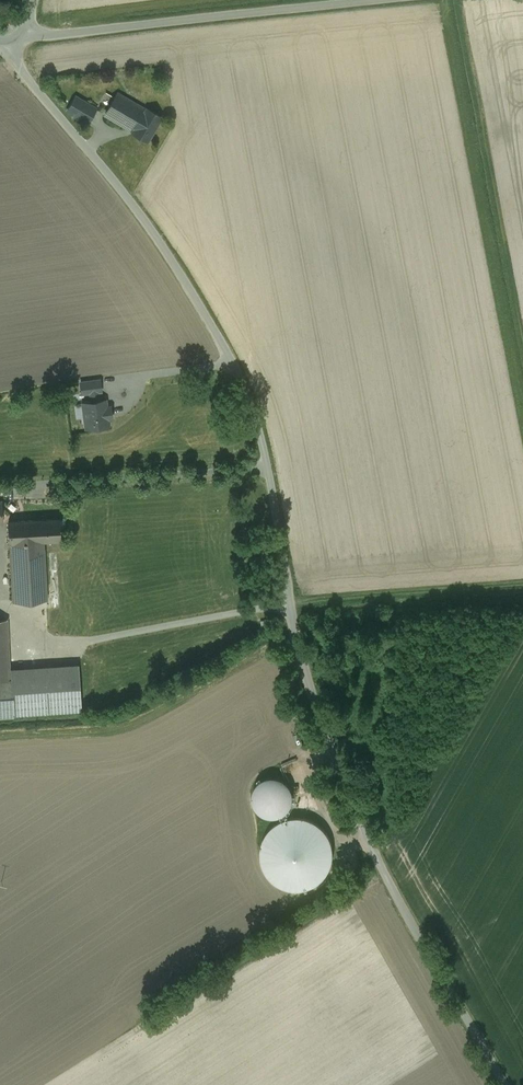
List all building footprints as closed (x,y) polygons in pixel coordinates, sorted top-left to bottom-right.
[(145,109),(118,93),(104,115),(132,131),(145,109)] [(96,108),(75,96),(70,105),(67,110),(81,118),(87,122),(96,108)] [(161,117),(146,108),(145,109),(132,131),(132,132),(147,141),(161,117)] [(100,379),(80,382),(82,393),(90,392),(97,391),(101,390),(100,379)] [(104,400),(98,400),(97,391),(90,392),(91,401),(84,402),(83,402),(85,418),(85,419),(90,419),(91,426),(91,427),(92,427),(105,425),(108,424),(108,423),(107,417),(109,417),(108,407),(106,407),(105,400),(105,399),(104,400)] [(58,518),(8,521),(9,542),(43,540),(59,539),(58,518)] [(43,540),(10,542),(13,600),(46,598),(43,540)] [(0,620),(0,679),(9,679),(6,619),(0,620)] [(283,642),(277,645),(279,651),(285,648),(283,642)] [(77,666),(11,670),(12,680),(14,714),(80,709),(77,666)] [(12,680),(0,680),(0,717),(15,716),(14,714),(12,680)] [(254,806),(257,811),(263,815),(269,817),(275,817),(282,815),(287,811),(291,806),(293,800),(293,794),(291,788),(287,783),(282,779),(276,777),(270,777),(264,779),(259,782),(255,787),(253,793),(252,799),(254,806)] [(262,865),(266,873),(272,880),(279,885),(287,889),(296,890),(305,889),(313,886),(320,881),(326,874),(330,866),(332,858),(332,850),(330,842),(327,835),(322,828),(315,823),(308,820),(300,818),(292,818),(283,820),(275,825),(269,831),(264,838),(261,847),(260,856),(262,865)]
